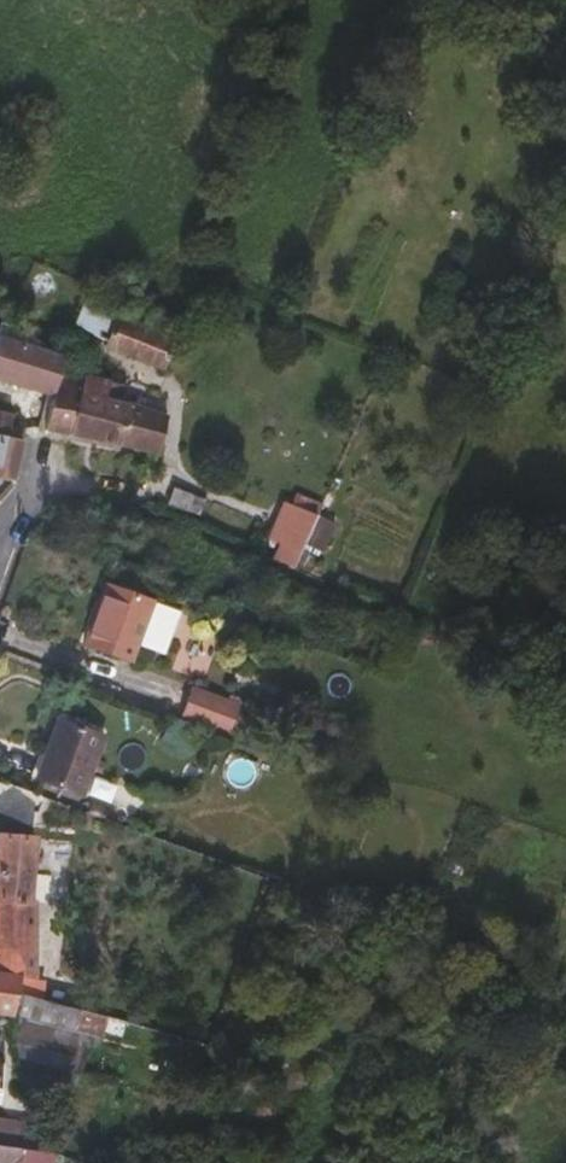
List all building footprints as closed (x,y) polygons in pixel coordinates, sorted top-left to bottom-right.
[(181,376),(200,337),(167,323),(162,333),(130,320),(129,323),(106,313),(98,333),(121,343),(119,348),(181,376)] [(18,342),(21,335),(17,332),(12,340),(18,342)] [(79,365),(18,342),(12,340),(11,340),(0,359),(0,378),(38,390),(60,397),(69,401),(74,386),(76,378),(79,365)] [(89,439),(102,384),(76,378),(74,386),(69,401),(63,433),(89,439)] [(172,457),(181,422),(129,408),(120,405),(123,392),(124,390),(102,384),(89,439),(172,457)] [(56,406),(60,397),(38,390),(35,399),(56,406)] [(129,408),(132,395),(123,392),(120,405),(129,408)] [(33,433),(37,419),(19,414),(16,428),(33,433)] [(41,436),(33,433),(16,428),(13,440),(0,436),(0,497),(7,498),(14,481),(29,483),(41,436)] [(210,520),(217,504),(188,491),(180,507),(210,520)] [(295,573),(317,516),(290,505),(270,553),(279,557),(281,553),(285,554),(280,566),(295,573)] [(156,666),(176,607),(130,591),(110,651),(156,666)] [(229,732),(240,703),(192,685),(181,715),(229,732)] [(108,799),(128,742),(82,725),(60,783),(108,799)] [(12,777),(0,773),(0,793),(12,777)] [(54,899),(45,898),(48,835),(10,833),(7,947),(0,946),(0,973),(41,978),(52,979),(54,899)] [(40,991),(41,978),(0,973),(0,1013),(37,1017),(38,1012),(40,991)] [(64,1013),(68,996),(40,991),(38,1012),(64,1013)] [(115,1045),(119,1033),(122,1033),(127,1015),(102,1007),(96,1025),(79,1020),(84,1001),(68,996),(64,1013),(38,1012),(37,1017),(33,1060),(96,1073),(105,1043),(115,1045)] [(96,1025),(102,1007),(84,1001),(79,1020),(96,1025)] [(245,1052),(250,1038),(236,1033),(231,1047),(245,1052)] [(306,1071),(312,1056),(290,1048),(284,1064),(306,1071)] [(14,1064),(0,1062),(0,1118),(8,1109),(14,1064)] [(0,1121),(0,1149),(2,1150),(11,1128),(2,1124),(0,1121)] [(28,1157),(34,1137),(11,1128),(2,1150),(28,1157)] [(37,1160),(28,1157),(2,1150),(0,1149),(0,1162),(36,1162),(37,1160)]
